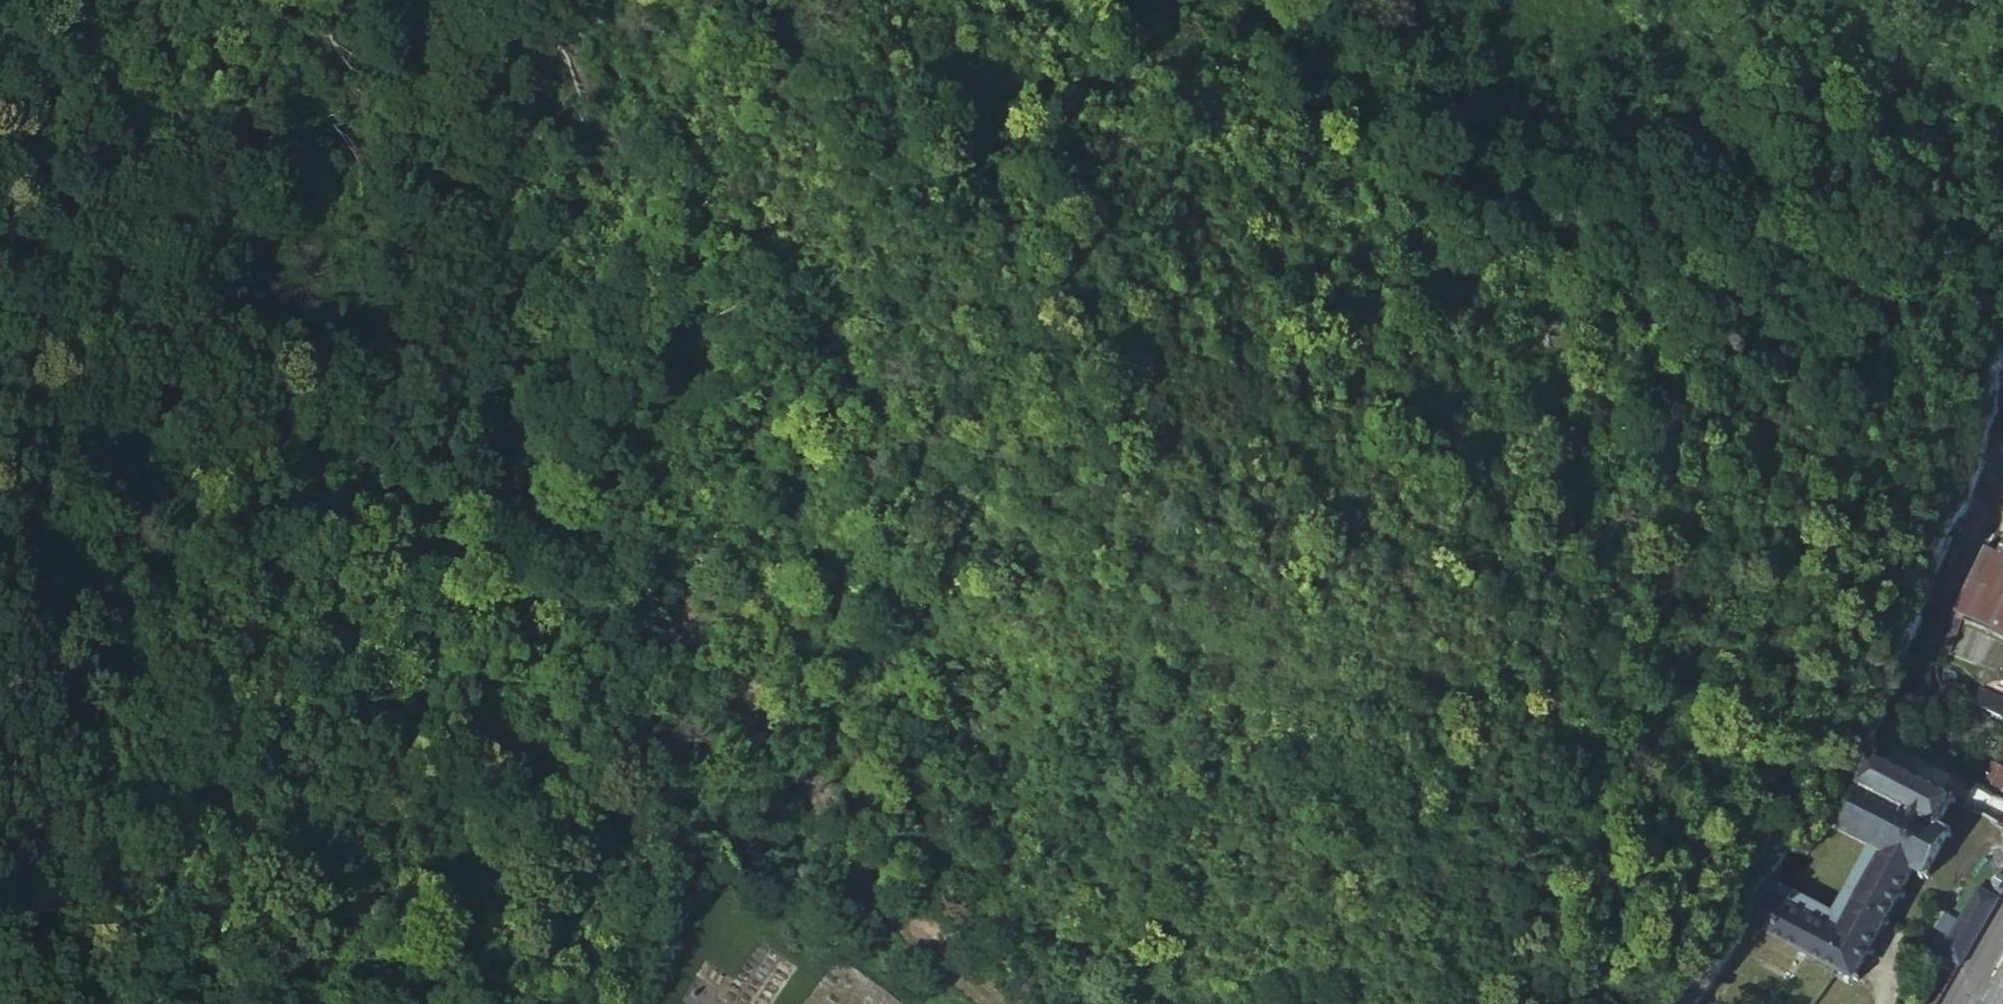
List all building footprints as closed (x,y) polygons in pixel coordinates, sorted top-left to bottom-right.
[(1985,544),(1949,610),(1955,612),(1960,615),(2002,636),(2002,554),(1985,544)] [(1949,610),(1946,619),(1951,622),(1955,612),(1949,610)] [(1960,615),(1955,612),(1951,622),(1956,625),(1960,615)] [(2002,719),(2002,708),(1982,699),(1978,708),(2002,719)] [(1764,878),(1739,921),(1840,978),(1838,982),(1843,986),(1846,982),(1849,984),(1852,979),(1848,976),(1860,955),(1865,957),(1867,953),(1863,950),(1876,926),(1881,929),(1883,924),(1879,921),(1892,899),(1896,901),(1898,896),(1894,894),(1907,871),(1915,875),(1912,879),(1916,882),(1918,877),(1922,879),(1925,875),(1921,873),(1939,840),(1942,841),(1946,836),(1942,834),(1944,830),(1941,828),(1939,831),(1933,828),(1946,804),(1950,806),(1953,802),(1850,743),(1811,813),(1867,847),(1827,915),(1764,878)] [(1974,788),(1995,799),(2002,784),(2002,773),(1987,764),(1974,788)] [(1963,918),(1985,927),(1998,896),(1975,886),(1963,918)]
